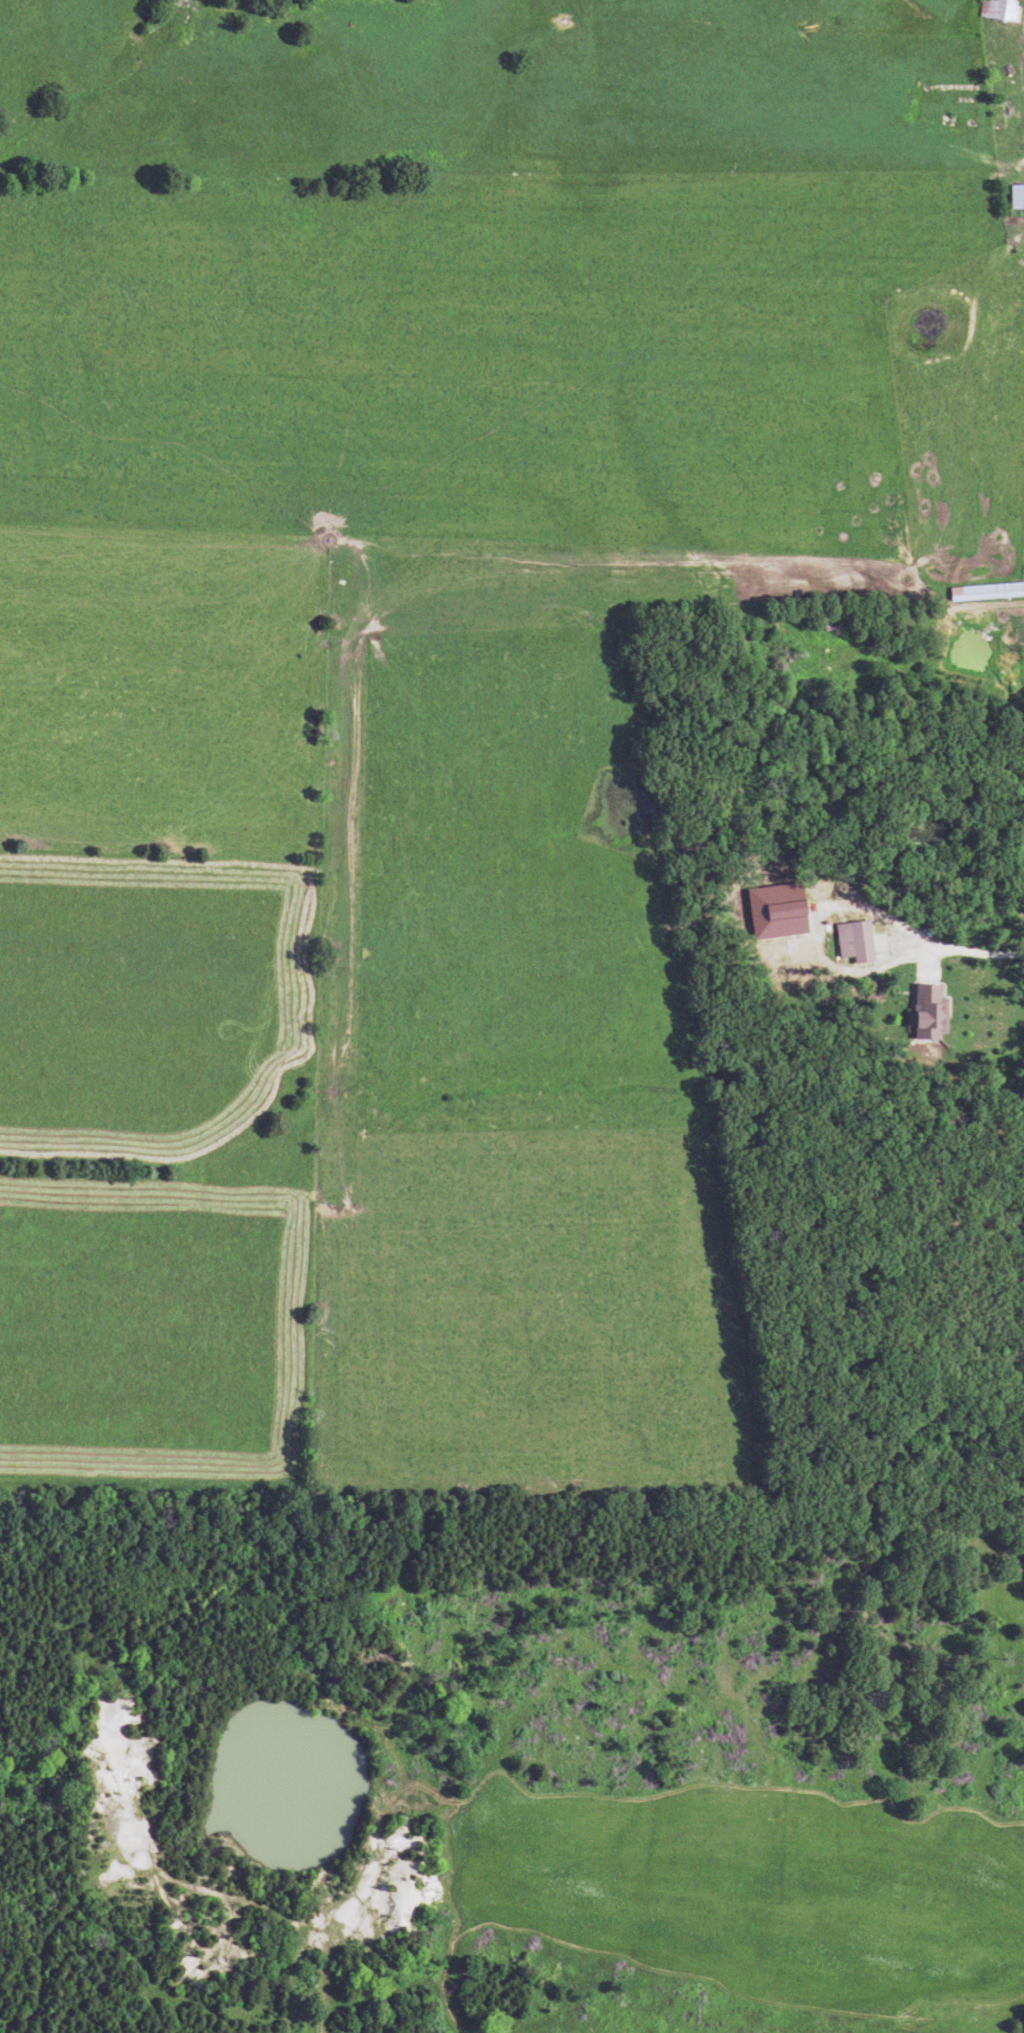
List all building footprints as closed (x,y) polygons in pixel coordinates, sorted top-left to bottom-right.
[(976,18),(1015,23),(1017,1),(1010,0),(978,0),(976,18)] [(992,104),(995,129),(1011,128),(1008,102),(992,104)] [(1023,209),(1023,186),(1008,186),(1008,209),(1023,209)] [(948,602),(1023,598),(1023,584),(947,588),(948,602)] [(850,964),(871,963),(868,922),(833,925),(836,960),(849,959),(850,964)] [(912,1041),(941,1041),(941,986),(912,986),(912,1041)]
